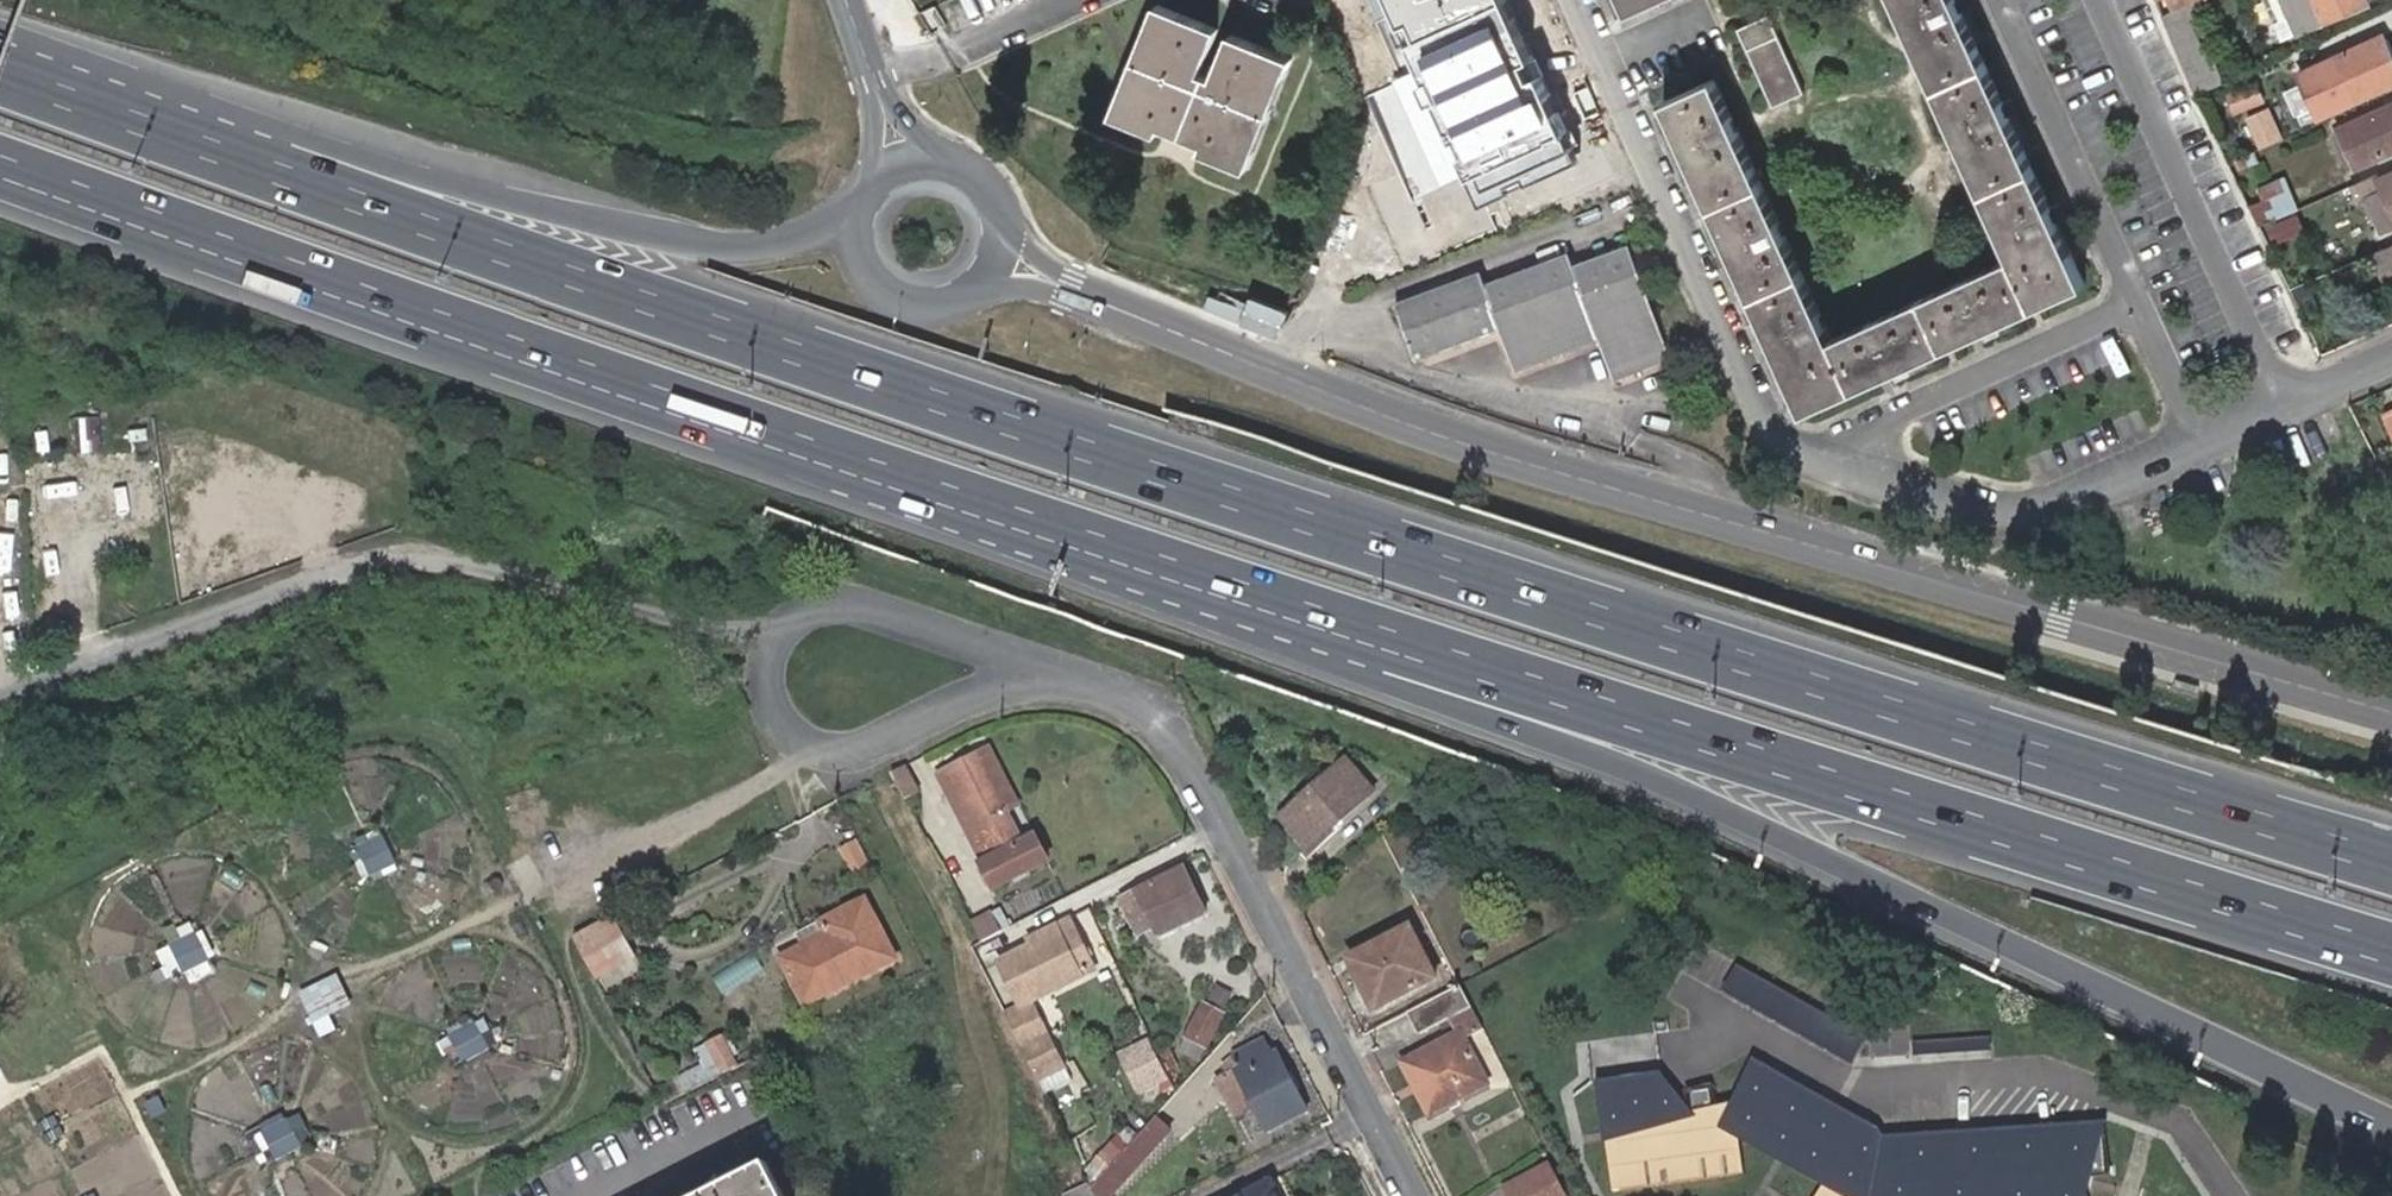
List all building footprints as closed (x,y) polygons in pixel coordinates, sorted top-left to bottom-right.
[(1421,66),(1394,78),(1441,186),(1473,172),(1485,201),(1578,161),(1508,0),(1393,0),(1421,66)] [(1630,13),(1660,0),(1624,0),(1630,13)] [(1692,164),(1731,250),(1739,267),(1771,337),(1778,353),(1806,412),(1892,374),(1908,367),(1983,332),(2000,325),(2086,286),(1957,0),(1896,0),(2012,258),(1832,339),(1715,83),(1665,105),(1684,148),(1692,164)] [(2164,15),(2184,66),(2196,96),(2222,84),(2208,49),(2202,51),(2191,24),(2206,17),(2199,0),(2164,15)] [(2171,9),(2190,0),(2167,0),(2171,9)] [(2292,38),(2364,7),(2361,0),(2261,0),(2278,44),(2292,38)] [(1164,3),(1119,112),(1164,129),(1167,122),(1209,139),(1206,147),(1249,166),(1295,56),(1164,3)] [(1739,31),(1770,99),(1783,93),(1787,103),(1806,95),(1772,19),(1739,31)] [(2378,39),(2323,61),(2341,105),(2391,84),(2391,72),(2378,39)] [(2253,86),(2226,98),(2232,116),(2259,104),(2253,86)] [(1783,93),(1770,99),(1775,108),(1787,103),(1783,93)] [(2390,104),(2335,129),(2348,161),(2351,168),(2391,150),(2391,104),(2390,104)] [(2249,118),(2262,148),(2281,140),(2268,110),(2249,118)] [(1684,148),(1675,152),(1682,168),(1692,164),(1684,148)] [(2375,177),(2349,189),(2353,201),(2363,198),(2379,192),(2391,219),(2391,174),(2377,180),(2375,177)] [(2267,202),(2250,209),(2259,229),(2273,223),(2272,219),(2289,211),(2290,210),(2278,183),(2262,189),(2267,202)] [(2363,198),(2379,233),(2391,228),(2391,219),(2379,192),(2363,198)] [(2299,218),(2269,232),(2276,248),(2305,235),(2299,218)] [(1569,249),(1485,280),(1481,269),(1395,304),(1417,358),(1502,325),(1518,365),(1598,334),(1615,375),(1673,352),(1629,240),(1574,262),(1569,249)] [(2367,256),(2381,289),(2391,284),(2391,246),(2367,256)] [(1731,250),(1721,255),(1728,271),(1739,267),(1731,250)] [(2004,336),(2000,325),(1983,332),(1989,343),(2004,336)] [(1760,342),(1768,358),(1778,353),(1771,337),(1760,342)] [(1913,377),(1908,367),(1892,374),(1897,385),(1913,377)] [(2381,419),(2391,442),(2391,414),(2381,419)] [(991,751),(980,756),(1007,811),(1020,804),(991,751)] [(1007,811),(980,756),(940,775),(982,860),(979,861),(992,888),(1049,859),(1036,834),(1022,841),(1007,811)] [(1349,760),(1283,818),(1310,850),(1374,794),(1349,760)] [(380,835),(353,847),(366,877),(393,866),(380,835)] [(860,854),(845,862),(860,890),(875,882),(860,854)] [(1150,911),(1158,927),(1163,937),(1209,913),(1187,870),(1126,900),(1135,919),(1150,911)] [(828,938),(781,961),(805,1006),(895,960),(864,902),(821,922),(828,938)] [(999,908),(981,915),(990,936),(1008,929),(999,908)] [(1142,935),(1158,927),(1150,911),(1135,919),(1142,935)] [(1079,937),(1069,916),(1029,936),(1030,941),(998,957),(1019,999),(1092,965),(1079,937)] [(626,943),(614,919),(576,940),(588,963),(626,943)] [(1410,930),(1351,960),(1378,1011),(1436,980),(1410,930)] [(191,933),(167,944),(181,973),(205,961),(191,933)] [(588,963),(600,984),(637,963),(626,943),(588,963)] [(1745,963),(1731,989),(1856,1055),(1870,1029),(1745,963)] [(343,987),(305,1008),(315,1027),(354,1006),(343,987)] [(1452,992),(1410,1014),(1421,1034),(1452,1018),(1460,1034),(1478,1024),(1459,989),(1452,992)] [(1028,1001),(1006,1012),(1028,1057),(1050,1046),(1028,1001)] [(1204,1005),(1189,1038),(1207,1048),(1225,1017),(1204,1005)] [(1410,1014),(1384,1026),(1396,1048),(1421,1034),(1410,1014)] [(474,1022),(450,1035),(465,1064),(489,1051),(474,1022)] [(1488,1083),(1460,1034),(1403,1066),(1430,1114),(1488,1083)] [(1207,1048),(1189,1038),(1181,1049),(1201,1058),(1207,1048)] [(1240,1073),(1256,1106),(1267,1130),(1307,1109),(1279,1052),(1273,1054),(1265,1039),(1236,1055),(1245,1070),(1240,1073)] [(727,1048),(713,1055),(721,1073),(736,1066),(727,1048)] [(1162,1068),(1153,1049),(1132,1059),(1142,1078),(1162,1068)] [(1735,1114),(1763,1064),(1757,1060),(1729,1110),(1735,1114)] [(2104,1122),(1883,1136),(1882,1158),(1870,1156),(1876,1127),(1763,1064),(1735,1114),(1729,1110),(1714,1112),(1711,1089),(1692,1092),(1695,1115),(1665,1119),(1659,1073),(1602,1081),(1617,1190),(1740,1173),(1735,1132),(1829,1186),(1822,1195),(2086,1195),(2084,1175),(2095,1174),(2108,1173),(2104,1122)] [(1240,1113),(1256,1106),(1240,1073),(1224,1081),(1240,1113)] [(1695,1115),(1659,1073),(1665,1119),(1695,1115)] [(1617,1190),(1602,1081),(1596,1081),(1605,1141),(1607,1141),(1614,1190),(1617,1190)] [(1170,1130),(1156,1118),(1133,1144),(1147,1156),(1170,1130)] [(288,1120),(262,1134),(278,1165),(304,1151),(288,1120)] [(1882,1158),(1883,1136),(1876,1127),(1870,1156),(1882,1158)] [(1735,1132),(1740,1173),(1744,1173),(1739,1139),(1824,1187),(1818,1195),(1822,1195),(1829,1186),(1735,1132)] [(1099,1144),(1081,1153),(1096,1182),(1111,1167),(1099,1144)] [(1133,1144),(1092,1190),(1099,1195),(1111,1195),(1147,1156),(1133,1144)] [(768,1163),(719,1189),(707,1195),(705,1195),(785,1195),(768,1163)] [(1548,1165),(1505,1187),(1510,1195),(1564,1195),(1548,1165)] [(2084,1175),(2086,1195),(2090,1195),(2095,1174),(2084,1175)] [(707,1195),(719,1189),(714,1179),(702,1185),(707,1195)] [(1280,1182),(1254,1195),(1287,1195),(1280,1182)]
